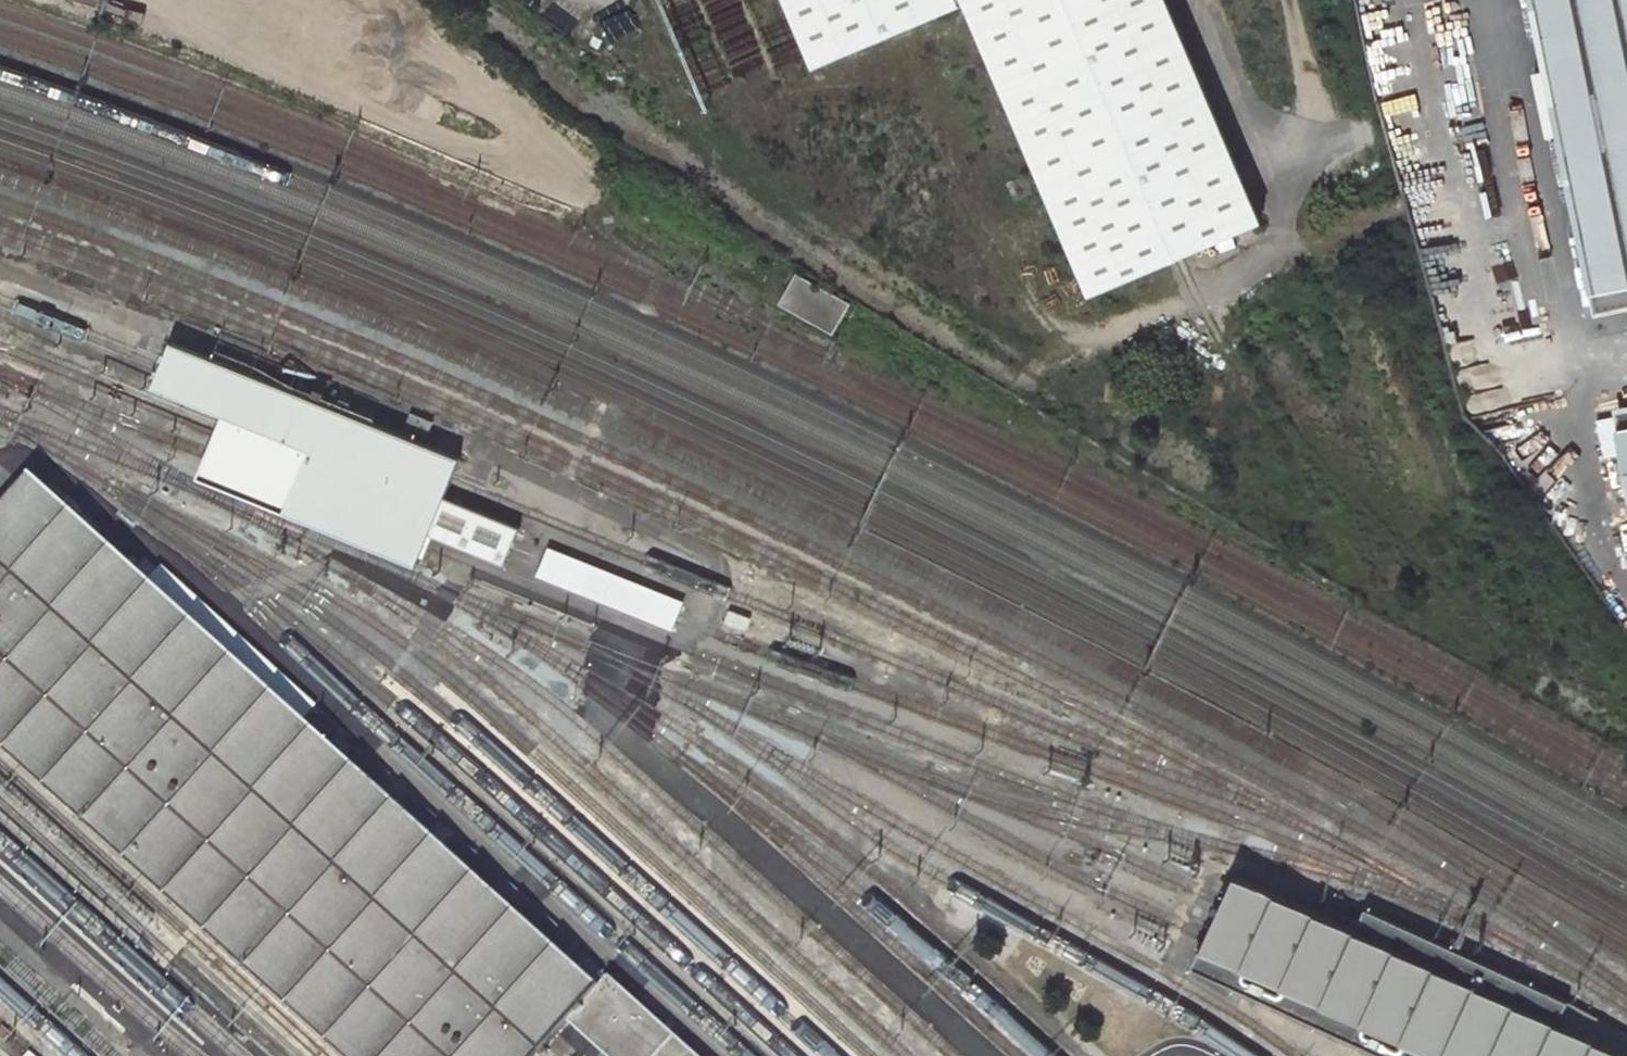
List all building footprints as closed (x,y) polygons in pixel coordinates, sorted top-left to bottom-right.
[(816,67),(966,1),(966,0),(788,0),(816,67)] [(1265,223),(1169,0),(966,0),(966,1),(1091,297),(1179,260),(1265,223)] [(1591,296),(1626,289),(1626,0),(1528,0),(1591,296)] [(571,91),(563,102),(576,113),(585,102),(571,91)] [(786,309),(837,338),(855,308),(804,278),(786,309)] [(448,446),(163,336),(153,362),(147,379),(213,405),(301,439),(292,461),(282,486),(277,500),(275,503),(406,553),(412,539),(418,522),(494,552),(508,515),(433,486),(437,475),(448,446)] [(420,411),(399,403),(394,416),(415,424),(420,411)] [(1615,407),(1626,464),(1626,404),(1615,407)] [(301,439),(213,405),(205,427),(195,451),(190,463),(277,500),(282,486),(292,461),(301,439)] [(347,1055),(535,1055),(553,1034),(570,1015),(617,1055),(709,1055),(610,970),(601,980),(591,972),(601,961),(587,949),(578,960),(564,948),(574,937),(496,867),(411,793),(401,805),(371,779),(381,767),(334,725),(323,736),(23,471),(13,482),(0,497),(0,751),(347,1055)] [(667,630),(679,600),(542,547),(530,578),(667,630)] [(1203,971),(1382,1055),(1598,1055),(1243,887),(1234,906),(1217,942),(1203,971)]
